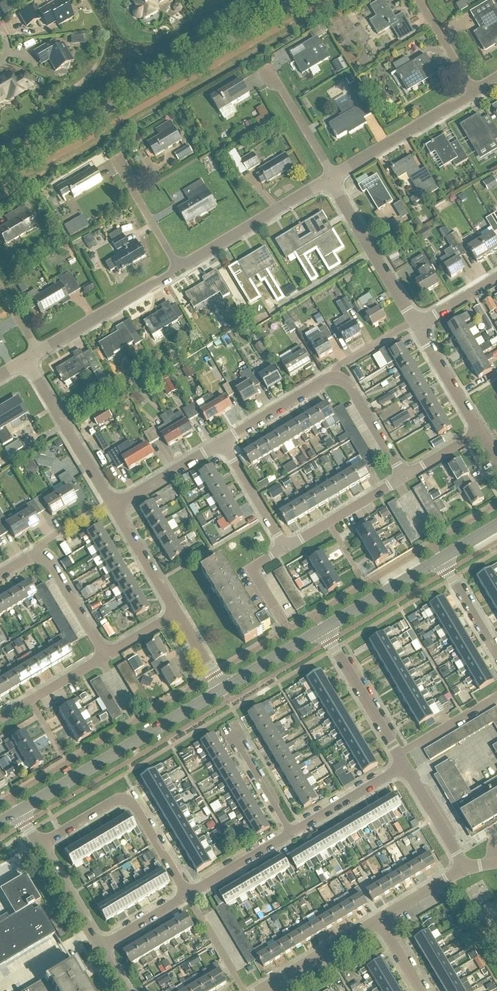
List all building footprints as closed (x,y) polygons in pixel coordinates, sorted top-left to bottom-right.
[(19,16),(26,28),(39,21),(38,21),(42,18),(47,27),(56,23),(58,27),(73,18),(73,17),(73,15),(71,11),(69,10),(63,0),(61,0),(39,13),(36,6),(19,16)] [(171,0),(135,0),(133,1),(138,8),(137,9),(135,10),(134,13),(134,15),(135,17),(136,18),(138,20),(140,20),(143,19),(143,18),(145,21),(159,13),(157,9),(172,0),(171,0)] [(409,28),(402,15),(394,19),(383,0),(381,0),(369,7),(375,18),(368,22),(376,36),(390,28),(395,36),(409,28)] [(456,12),(464,9),(461,2),(453,5),(456,12)] [(13,12),(8,3),(0,8),(5,17),(13,12)] [(496,47),(496,31),(496,30),(496,9),(496,7),(474,21),(477,26),(480,31),(474,34),(482,48),(493,41),(496,48),(496,47)] [(73,44),(87,43),(86,35),(73,36),(73,44)] [(301,75),(328,60),(316,39),(301,47),(305,53),(292,60),(301,75)] [(34,53),(41,66),(49,62),(55,73),(62,69),(68,70),(69,65),(73,62),(63,45),(58,48),(54,41),(34,53)] [(408,94),(438,76),(426,56),(396,74),(408,94)] [(339,59),(330,64),(336,74),(345,69),(339,59)] [(25,73),(12,80),(9,75),(10,77),(3,81),(3,79),(0,81),(0,102),(5,98),(7,102),(9,102),(13,100),(13,98),(24,92),(32,87),(25,73)] [(349,86),(355,83),(351,77),(346,80),(349,86)] [(220,113),(248,96),(241,83),(212,100),(220,113)] [(348,100),(350,103),(339,110),(343,117),(328,126),(333,134),(332,135),(336,140),(347,133),(349,135),(365,125),(363,121),(372,115),(366,105),(363,107),(356,95),(348,100)] [(268,114),(261,118),(256,121),(260,128),(272,121),(268,114)] [(473,146),(478,153),(494,143),(496,141),(496,130),(496,129),(489,133),(479,116),(464,125),(462,127),(469,138),(473,146)] [(168,151),(181,143),(170,124),(157,131),(161,138),(148,145),(156,158),(164,153),(164,154),(169,151),(168,151)] [(456,168),(468,161),(461,149),(454,153),(444,137),(426,148),(431,156),(435,153),(444,169),(453,163),(456,168)] [(189,147),(175,155),(179,162),(193,154),(189,147)] [(234,166),(241,162),(235,153),(229,157),(234,166)] [(248,174),(260,166),(253,155),(241,162),(248,174)] [(288,174),(294,171),(285,156),(260,171),(262,174),(257,177),(262,186),(267,183),(268,184),(287,173),(288,174)] [(410,201),(413,206),(438,191),(425,170),(420,172),(411,158),(392,170),(399,181),(407,176),(419,195),(410,201)] [(73,199),(101,183),(93,169),(65,185),(65,184),(57,189),(62,198),(70,193),(73,199)] [(496,187),(496,184),(493,177),(483,183),(488,192),(496,187)] [(378,212),(392,204),(377,178),(359,188),(363,194),(366,192),(378,212)] [(194,186),(197,192),(204,187),(201,182),(194,186)] [(201,198),(190,205),(179,211),(187,225),(207,214),(207,215),(217,209),(204,187),(197,192),(201,198)] [(400,219),(404,216),(397,205),(392,208),(400,219)] [(35,229),(23,208),(5,219),(9,225),(0,230),(0,236),(6,246),(35,229)] [(297,253),(308,271),(311,269),(304,258),(319,249),(325,260),(343,249),(333,232),(322,214),(304,225),(311,236),(300,242),(293,231),(275,242),(286,260),(297,253)] [(491,218),(486,220),(494,234),(496,232),(496,228),(491,218)] [(417,231),(423,228),(419,220),(413,224),(417,231)] [(396,236),(403,231),(397,221),(389,225),(396,236)] [(70,238),(79,233),(72,223),(64,228),(70,238)] [(422,244),(433,238),(427,228),(416,235),(422,244)] [(456,234),(450,237),(457,248),(463,245),(456,234)] [(118,274),(144,258),(135,243),(128,247),(122,236),(111,243),(119,256),(104,265),(110,274),(116,270),(118,274)] [(477,238),(489,257),(496,252),(496,244),(492,236),(483,241),(480,236),(477,238)] [(91,237),(84,241),(87,247),(94,242),(91,237)] [(457,248),(450,237),(446,240),(452,251),(457,248)] [(489,257),(477,238),(474,240),(477,245),(468,250),(477,264),(489,257)] [(236,279),(251,305),(260,299),(250,282),(258,277),(262,284),(265,281),(272,292),(275,290),(265,273),(276,266),(265,248),(238,264),(244,274),(236,279)] [(441,261),(445,268),(451,279),(465,271),(458,260),(457,260),(451,250),(444,254),(446,258),(441,261)] [(422,280),(416,284),(423,296),(439,287),(431,275),(429,271),(431,270),(423,256),(411,263),(418,275),(419,274),(422,280)] [(57,281),(60,285),(39,297),(37,295),(26,297),(28,306),(30,310),(36,309),(41,316),(60,304),(62,307),(69,302),(67,299),(79,291),(69,274),(57,281)] [(223,301),(230,297),(216,274),(203,282),(205,285),(186,296),(194,311),(220,296),(223,301)] [(94,285),(84,289),(86,294),(96,290),(94,285)] [(359,306),(369,301),(367,296),(356,301),(359,306)] [(496,310),(496,309),(491,299),(484,303),(491,314),(496,310)] [(347,314),(353,311),(347,300),(340,304),(347,314)] [(375,302),(366,307),(362,310),(367,318),(373,329),(387,321),(380,310),(375,302)] [(160,333),(179,322),(169,304),(161,309),(163,312),(144,324),(155,343),(163,338),(160,333)] [(357,315),(361,312),(357,305),(353,307),(357,315)] [(486,317),(479,307),(474,310),(480,321),(481,320),(486,317)] [(454,339),(467,331),(466,329),(462,323),(469,318),(466,315),(459,319),(460,321),(448,328),(454,339)] [(486,317),(481,320),(483,324),(487,330),(492,327),(486,317)] [(353,325),(351,322),(349,318),(335,326),(339,334),(346,345),(361,337),(354,325),(353,325)] [(475,328),(483,324),(481,320),(480,321),(473,325),(475,329),(475,328)] [(291,334),(297,330),(292,321),(285,325),(291,334)] [(108,360),(134,345),(136,348),(143,344),(130,322),(116,330),(119,334),(99,346),(108,360)] [(467,331),(454,339),(460,349),(473,341),(472,339),(468,333),(475,329),(473,325),(466,329),(467,331)] [(306,337),(311,345),(314,350),(313,351),(320,361),(333,354),(327,344),(333,340),(326,328),(319,332),(318,330),(306,337)] [(185,342),(192,338),(189,333),(182,337),(185,342)] [(473,341),(460,349),(466,359),(479,351),(478,349),(485,346),(485,345),(479,335),(472,339),(473,341)] [(228,349),(233,346),(228,337),(222,340),(228,349)] [(267,352),(262,343),(255,348),(260,357),(267,352)] [(479,351),(466,359),(472,369),(485,362),(484,360),(482,356),(491,350),(488,344),(485,345),(485,346),(478,349),(479,351)] [(409,357),(402,347),(392,353),(389,348),(380,353),(388,367),(395,364),(396,365),(409,357)] [(283,367),(290,379),(305,370),(306,373),(312,369),(311,367),(300,348),(291,353),(295,360),(283,367)] [(65,386),(91,370),(80,352),(73,356),(75,360),(56,372),(65,386)] [(485,362),(472,369),(478,380),(491,372),(486,363),(493,359),(491,356),(484,360),(485,362)] [(415,367),(409,357),(396,365),(395,364),(388,367),(390,371),(397,367),(401,374),(402,375),(415,367)] [(154,378),(160,375),(154,363),(148,366),(154,378)] [(271,366),(253,376),(259,387),(263,385),(268,392),(282,383),(271,366)] [(188,380),(195,376),(190,367),(183,371),(188,380)] [(421,378),(415,367),(402,375),(401,374),(394,378),(396,381),(403,377),(407,384),(408,386),(421,378)] [(254,390),(259,387),(253,376),(250,371),(240,377),(246,387),(237,392),(245,405),(258,398),(254,390)] [(427,388),(421,378),(408,386),(407,384),(401,388),(403,392),(409,388),(413,394),(414,396),(427,388)] [(102,397),(108,391),(100,384),(94,390),(102,397)] [(229,399),(234,396),(228,385),(223,389),(229,399)] [(414,396),(413,394),(407,398),(409,402),(415,398),(419,405),(420,406),(433,398),(427,388),(414,396)] [(221,417),(233,410),(226,399),(217,405),(211,395),(209,397),(221,417)] [(391,395),(379,402),(382,408),(394,401),(391,395)] [(208,425),(221,417),(209,397),(202,401),(208,410),(202,414),(208,425)] [(439,408),(433,398),(420,406),(419,405),(413,409),(415,412),(421,408),(425,415),(426,416),(439,408)] [(25,416),(16,401),(0,411),(0,443),(3,448),(12,443),(4,429),(25,416)] [(327,404),(317,411),(325,424),(326,423),(333,419),(337,426),(340,424),(339,422),(336,417),(333,412),(332,412),(327,404)] [(193,406),(189,409),(196,419),(200,417),(193,406)] [(336,417),(346,411),(342,406),(333,412),(336,417)] [(445,419),(439,408),(426,416),(425,415),(419,419),(421,423),(428,419),(431,425),(432,427),(445,419)] [(196,419),(189,409),(184,412),(190,423),(196,419)] [(98,428),(113,419),(107,410),(93,418),(98,428)] [(314,430),(316,429),(323,425),(327,432),(330,430),(326,423),(325,424),(317,411),(306,417),(314,430)] [(339,422),(348,416),(346,411),(336,417),(339,422)] [(172,413),(166,416),(181,441),(186,438),(187,439),(188,439),(192,437),(192,436),(192,435),(193,434),(181,413),(181,414),(182,416),(176,419),(172,413)] [(395,430),(407,423),(402,415),(391,422),(395,430)] [(169,448),(181,441),(166,416),(160,419),(165,427),(158,431),(169,448)] [(342,427),(351,421),(348,416),(339,422),(340,424),(342,427)] [(320,436),(316,429),(314,430),(306,417),(296,423),(304,436),(305,435),(312,431),(317,438),(320,436)] [(438,437),(452,429),(445,419),(432,427),(431,425),(425,429),(427,432),(433,428),(438,437)] [(345,431),(354,426),(351,421),(342,427),(345,431)] [(310,442),(305,435),(304,436),(296,423),(286,429),(294,442),(295,442),(302,437),(306,444),(310,442)] [(347,436),(357,430),(354,426),(345,431),(347,435),(347,436)] [(299,448),(295,442),(294,442),(286,429),(276,436),(283,449),(285,448),(292,444),(296,450),(299,448)] [(154,430),(150,432),(156,443),(161,440),(154,430)] [(350,441),(360,435),(357,430),(347,436),(350,439),(350,441)] [(106,451),(112,448),(104,432),(98,435),(106,451)] [(156,443),(150,432),(145,435),(151,446),(156,443)] [(353,445),(363,440),(360,435),(350,441),(353,445)] [(289,455),(285,448),(283,449),(276,436),(265,442),(273,455),(274,454),(281,450),(285,457),(289,455)] [(435,450),(445,444),(441,438),(431,444),(435,450)] [(329,450),(335,447),(330,440),(325,443),(329,450)] [(356,450),(365,444),(363,440),(353,445),(356,450)] [(133,442),(130,444),(143,464),(154,457),(147,446),(141,450),(138,444),(135,446),(133,442)] [(279,461),(274,454),(273,455),(265,442),(255,448),(263,461),(264,460),(271,456),(275,463),(279,461)] [(5,451),(9,458),(23,450),(19,443),(5,451)] [(143,464),(130,444),(126,447),(128,450),(126,451),(130,457),(123,461),(130,472),(143,464)] [(359,455),(368,449),(365,444),(356,450),(359,455)] [(268,467),(264,460),(263,461),(255,448),(244,454),(245,455),(252,467),(261,462),(265,469),(268,467)] [(362,460),(371,454),(368,449),(359,455),(360,457),(362,460)] [(311,460),(316,457),(313,452),(308,455),(311,460)] [(116,467),(121,464),(115,453),(110,456),(116,467)] [(42,454),(38,464),(53,469),(57,459),(42,454)] [(364,464),(374,458),(371,454),(362,460),(364,464)] [(252,467),(245,455),(240,458),(247,470),(252,467)] [(302,467),(307,463),(304,457),(298,460),(302,467)] [(367,469),(364,464),(362,460),(360,457),(357,459),(361,466),(355,470),(353,471),(360,484),(371,478),(366,470),(367,469)] [(377,463),(374,458),(364,464),(367,469),(377,463)] [(454,485),(458,490),(470,483),(467,478),(469,476),(461,462),(449,469),(458,483),(454,485)] [(288,476),(297,470),(293,463),(283,469),(288,476)] [(353,471),(355,470),(350,463),(347,465),(351,472),(344,476),(342,477),(350,490),(360,484),(353,471)] [(201,479),(206,485),(206,487),(219,479),(213,468),(201,476),(200,475),(193,479),(195,483),(201,479)] [(342,477),(344,476),(340,470),(336,472),(340,478),(334,482),(332,484),(340,496),(350,490),(342,477)] [(60,485),(52,490),(55,496),(63,510),(75,502),(71,495),(77,492),(66,473),(57,479),(60,485)] [(332,484),(334,482),(330,476),(326,478),(330,484),(323,489),(322,490),(329,502),(340,496),(332,484)] [(206,485),(199,489),(201,492),(203,491),(207,498),(212,495),(213,497),(226,489),(219,479),(206,487),(206,485)] [(285,489),(292,485),(289,480),(282,484),(285,489)] [(260,491),(270,485),(268,481),(258,486),(260,491)] [(322,490),(323,489),(319,482),(316,484),(320,490),(313,495),(311,496),(319,509),(329,502),(322,490)] [(473,508),(484,501),(476,487),(474,488),(470,483),(458,490),(461,496),(464,493),(473,508)] [(277,486),(271,492),(276,497),(282,492),(277,486)] [(416,496),(425,490),(423,486),(413,491),(416,496)] [(311,496),(313,495),(309,488),(306,490),(310,497),(303,501),(301,502),(309,515),(319,509),(311,496)] [(207,498),(205,499),(207,503),(214,499),(218,506),(219,507),(232,500),(226,489),(213,497),(212,495),(207,498)] [(419,501),(428,495),(425,490),(416,496),(419,501)] [(438,491),(429,496),(431,500),(432,502),(441,497),(438,491)] [(301,502),(303,501),(299,494),(295,496),(299,503),(293,507),(291,508),(299,521),(309,515),(301,502)] [(431,500),(429,496),(428,495),(419,501),(422,505),(431,500)] [(41,497),(33,502),(40,514),(47,510),(51,517),(63,510),(55,496),(44,502),(41,497)] [(141,512),(147,522),(161,514),(160,513),(156,506),(162,502),(160,499),(153,503),(154,504),(141,512)] [(238,510),(232,500),(219,507),(218,506),(211,510),(213,513),(220,509),(224,516),(225,518),(238,510)] [(291,508),(293,507),(289,500),(285,502),(289,509),(280,514),(288,527),(299,521),(291,508)] [(434,504),(432,502),(431,500),(422,505),(425,510),(434,504)] [(397,501),(388,507),(390,511),(400,505),(397,501)] [(28,511),(18,518),(26,532),(38,525),(34,518),(40,514),(33,502),(25,506),(28,511)] [(442,502),(435,506),(437,509),(440,514),(447,510),(442,502)] [(427,515),(437,509),(435,506),(434,504),(425,510),(427,515)] [(245,507),(248,515),(254,513),(250,505),(245,507)] [(403,510),(400,505),(390,511),(393,516),(403,510)] [(166,509),(160,513),(161,514),(147,522),(154,532),(167,524),(166,523),(162,516),(168,512),(166,509)] [(430,519),(440,514),(437,509),(427,515),(430,519)] [(244,521),(238,510),(225,518),(224,516),(218,520),(220,523),(226,519),(232,528),(244,521)] [(384,521),(390,517),(386,510),(379,514),(384,521)] [(406,515),(403,510),(393,516),(396,520),(406,515)] [(440,514),(430,519),(433,524),(442,518),(440,514)] [(409,519),(406,515),(396,520),(399,525),(409,519)] [(0,522),(0,531),(3,536),(9,533),(13,539),(26,532),(18,518),(6,525),(3,520),(0,522)] [(446,524),(442,518),(433,524),(436,529),(446,524)] [(172,519),(166,523),(167,524),(154,532),(160,543),(173,535),(172,533),(168,526),(174,522),(172,519)] [(412,524),(409,519),(399,525),(402,530),(412,524)] [(357,535),(364,545),(377,537),(376,536),(371,529),(378,525),(376,521),(369,526),(370,527),(357,535)] [(414,529),(412,524),(402,530),(405,535),(414,529)] [(106,538),(100,527),(87,535),(86,534),(79,538),(81,542),(88,538),(92,545),(92,546),(106,538)] [(179,529),(172,533),(173,535),(160,543),(166,553),(179,545),(178,543),(174,537),(181,533),(179,529)] [(417,534),(414,529),(405,535),(407,539),(417,534)] [(382,532),(376,536),(377,537),(364,545),(370,555),(383,548),(382,546),(378,539),(384,535),(382,532)] [(398,543),(404,539),(401,534),(395,538),(398,543)] [(420,539),(417,534),(407,539),(411,545),(420,539)] [(112,548),(106,538),(92,546),(92,545),(85,549),(87,552),(94,548),(98,555),(99,556),(112,548)] [(180,547),(187,543),(185,539),(178,543),(179,545),(166,553),(172,563),(186,555),(180,547)] [(384,549),(391,545),(389,542),(382,546),(383,548),(370,555),(376,566),(389,558),(384,549)] [(59,547),(66,558),(71,554),(65,544),(59,547)] [(118,559),(112,548),(99,556),(98,555),(91,559),(93,563),(100,558),(104,566),(105,566),(118,559)] [(312,564),(316,571),(317,573),(330,565),(323,555),(311,562),(310,561),(303,565),(305,568),(312,564)] [(111,577),(124,569),(118,559),(105,566),(104,566),(97,570),(99,573),(106,568),(110,576),(111,577)] [(66,560),(60,563),(64,571),(70,567),(66,560)] [(264,634),(264,633),(272,628),(275,626),(270,618),(267,620),(267,619),(259,624),(221,561),(204,572),(247,645),(264,634)] [(336,575),(330,565),(317,573),(316,571),(309,575),(311,578),(318,574),(323,581),(324,583),(336,575)] [(496,583),(496,581),(493,574),(496,571),(496,567),(490,571),(491,572),(478,580),(485,590),(496,583)] [(130,579),(124,569),(111,577),(110,576),(103,580),(105,583),(112,579),(117,586),(117,587),(130,579)] [(277,579),(287,573),(284,569),(274,575),(277,579)] [(280,584),(290,578),(287,573),(277,579),(280,584)] [(342,586),(336,575),(324,583),(323,581),(316,585),(318,589),(325,585),(330,593),(342,586)] [(292,583),(290,578),(280,584),(282,589),(292,583)] [(136,590),(130,579),(117,587),(117,586),(110,590),(112,594),(119,590),(123,596),(123,597),(136,590)] [(40,600),(37,595),(34,591),(29,583),(18,590),(26,602),(27,601),(34,597),(38,604),(41,602),(40,600)] [(285,594),(295,588),(292,583),(282,589),(285,594)] [(496,597),(496,583),(485,590),(491,600),(496,597)] [(79,593),(84,590),(81,584),(76,587),(79,593)] [(37,595),(47,590),(44,585),(34,591),(37,595)] [(92,587),(80,593),(85,601),(97,595),(92,587)] [(288,599),(298,593),(295,588),(285,594),(288,599)] [(16,608),(17,608),(24,604),(28,610),(31,608),(27,601),(26,602),(18,590),(8,596),(16,608)] [(40,600),(49,595),(47,590),(37,595),(40,600)] [(129,608),(142,600),(136,590),(123,597),(123,596),(116,600),(118,604),(125,600),(129,606),(129,608)] [(301,597),(298,593),(288,599),(291,603),(301,597)] [(43,605),(52,599),(49,595),(40,600),(41,602),(43,605)] [(17,608),(16,608),(8,596),(0,600),(0,605),(6,614),(7,614),(14,609),(18,616),(21,614),(17,608)] [(304,602),(301,597),(291,603),(294,608),(304,602)] [(55,604),(52,599),(43,605),(43,606),(46,610),(55,604)] [(136,618),(149,610),(142,600),(129,608),(129,606),(122,610),(124,614),(131,610),(136,618)] [(426,614),(430,621),(436,617),(437,618),(450,610),(444,600),(431,607),(431,606),(423,610),(426,614)] [(307,607),(304,602),(294,608),(297,613),(307,607)] [(92,612),(101,607),(99,603),(90,608),(92,612)] [(49,614),(58,609),(55,604),(46,610),(49,614)] [(7,614),(6,614),(0,605),(0,618),(3,616),(8,623),(11,620),(7,614)] [(110,608),(100,613),(105,620),(114,615),(110,608)] [(51,619),(61,614),(58,609),(49,614),(51,619)] [(456,621),(450,610),(437,618),(436,617),(430,621),(432,624),(439,620),(442,627),(443,628),(456,621)] [(54,624),(64,618),(61,614),(51,619),(54,624)] [(57,628),(66,623),(64,618),(54,624),(57,628)] [(415,629),(420,626),(417,620),(411,623),(415,629)] [(400,624),(403,630),(409,627),(405,621),(400,624)] [(442,627),(436,631),(438,635),(442,642),(449,637),(449,639),(462,631),(456,621),(443,628),(442,627)] [(60,633),(69,628),(66,623),(57,628),(60,633)] [(114,636),(108,625),(102,628),(108,639),(114,636)] [(63,638),(72,632),(69,628),(60,633),(61,636),(63,638)] [(371,643),(377,654),(390,646),(389,645),(385,638),(392,634),(390,631),(383,635),(383,636),(371,643)] [(468,641),(462,631),(449,639),(449,637),(442,642),(444,645),(451,641),(455,648),(455,649),(468,641)] [(66,643),(75,637),(72,632),(63,638),(66,643)] [(66,643),(63,638),(61,636),(59,637),(63,644),(56,648),(54,649),(62,662),(72,656),(68,648),(69,648),(66,643)] [(69,648),(78,642),(75,637),(66,643),(69,648)] [(423,644),(427,651),(434,646),(430,640),(423,644)] [(396,641),(389,645),(390,646),(377,654),(383,664),(396,656),(395,655),(391,648),(398,644),(396,641)] [(474,652),(468,641),(455,649),(455,648),(448,652),(450,655),(457,651),(461,658),(462,659),(474,652)] [(54,649),(56,648),(52,642),(49,644),(52,650),(46,654),(44,655),(52,668),(62,662),(54,649)] [(151,665),(155,671),(168,663),(164,658),(166,657),(158,642),(146,649),(155,663),(151,665)] [(44,655),(46,654),(42,648),(38,650),(42,656),(35,661),(34,661),(41,674),(52,668),(44,655)] [(402,651),(395,655),(396,656),(383,664),(389,674),(402,667),(401,666),(397,659),(404,655),(402,651)] [(480,662),(474,652),(462,659),(461,658),(454,662),(456,665),(463,661),(467,668),(468,669),(480,662)] [(34,661),(35,661),(31,654),(28,656),(32,663),(25,667),(23,668),(31,680),(41,674),(34,661)] [(134,674),(143,668),(137,657),(127,663),(134,674)] [(23,668),(25,667),(21,660),(18,662),(22,669),(15,673),(13,674),(21,687),(31,680),(23,668)] [(408,661),(401,666),(402,667),(389,674),(395,685),(408,677),(407,675),(403,669),(410,665),(408,661)] [(126,662),(117,668),(120,673),(129,667),(126,662)] [(486,672),(480,662),(468,669),(467,668),(460,672),(462,676),(469,672),(473,679),(474,680),(486,672)] [(170,668),(168,663),(155,671),(158,677),(162,675),(170,688),(181,682),(173,667),(170,668)] [(13,674),(15,673),(11,666),(8,668),(12,675),(5,679),(3,680),(11,693),(21,687),(13,674)] [(132,672),(129,667),(120,673),(123,678),(132,672)] [(443,679),(450,675),(446,668),(439,672),(443,679)] [(414,671),(407,675),(408,677),(395,685),(401,695),(414,687),(413,686),(409,679),(416,675),(414,671)] [(5,679),(1,672),(0,673),(0,679),(1,681),(0,682),(0,698),(1,699),(11,693),(3,680),(5,679)] [(135,677),(132,672),(123,678),(126,682),(135,677)] [(480,690),(493,683),(486,672),(474,680),(473,679),(466,683),(468,686),(475,682),(480,690)] [(310,683),(313,690),(314,691),(327,683),(321,673),(309,680),(308,679),(300,684),(303,687),(310,683)] [(435,686),(441,683),(435,673),(429,676),(435,686)] [(138,682),(135,677),(126,682),(129,687),(138,682)] [(149,689),(153,681),(144,677),(140,685),(149,689)] [(91,684),(94,689),(103,683),(100,678),(91,684)] [(132,692),(141,687),(138,682),(129,687),(132,692)] [(420,682),(413,686),(414,687),(401,695),(408,705),(420,698),(419,696),(415,689),(422,685),(420,682)] [(106,688),(103,683),(94,689),(97,694),(106,688)] [(333,694),(327,683),(314,691),(313,690),(306,694),(309,698),(316,693),(320,700),(321,701),(333,694)] [(134,697),(144,691),(141,687),(132,692),(134,697)] [(109,693),(106,688),(97,694),(99,698),(109,693)] [(147,696),(144,691),(134,697),(137,702),(147,696)] [(428,696),(426,692),(419,696),(420,698),(408,705),(414,716),(427,708),(426,706),(422,700),(428,696)] [(112,698),(109,693),(99,698),(102,703),(112,698)] [(340,704),(333,694),(321,701),(320,700),(313,704),(315,708),(322,704),(326,710),(327,712),(340,704)] [(150,701),(147,696),(137,702),(140,707),(150,701)] [(441,707),(448,703),(444,697),(438,701),(441,707)] [(115,702),(112,698),(102,703),(105,708),(115,702)] [(59,713),(66,723),(79,715),(78,714),(74,707),(80,703),(78,699),(71,704),(72,705),(59,713)] [(118,707),(115,702),(105,708),(108,713),(118,707)] [(434,706),(432,702),(426,706),(427,708),(414,716),(420,726),(433,718),(439,714),(434,706)] [(249,716),(255,726),(268,719),(267,717),(264,711),(270,707),(268,703),(261,707),(261,708),(249,716)] [(346,714),(340,704),(327,712),(326,710),(319,714),(321,718),(328,714),(332,721),(333,722),(346,714)] [(120,712),(118,707),(108,713),(111,718),(120,712)] [(84,710),(78,714),(79,715),(66,723),(72,733),(85,725),(84,724),(80,717),(86,713),(84,710)] [(494,710),(489,713),(495,724),(496,722),(496,716),(494,710)] [(100,722),(107,718),(104,712),(97,717),(100,722)] [(123,717),(120,712),(111,718),(114,722),(123,717)] [(274,713),(267,717),(268,719),(255,726),(261,737),(275,729),(274,728),(270,721),(276,717),(274,713)] [(495,724),(489,713),(484,716),(490,727),(494,724),(495,724)] [(352,724),(346,714),(333,722),(332,721),(325,725),(328,729),(334,724),(338,731),(339,732),(352,724)] [(490,727),(484,716),(479,719),(485,729),(490,727)] [(485,729),(479,719),(474,722),(480,732),(485,729)] [(86,727),(93,723),(91,720),(84,724),(85,725),(72,733),(78,744),(91,736),(86,727)] [(480,732),(474,722),(469,725),(475,735),(480,732)] [(280,724),(274,728),(275,729),(261,737),(267,747),(281,740),(280,738),(276,731),(283,727),(280,724)] [(358,735),(352,724),(339,732),(338,731),(331,735),(333,739),(340,734),(344,741),(345,743),(358,735)] [(475,735),(469,725),(464,728),(470,738),(475,735)] [(470,738),(464,728),(459,731),(465,741),(470,738)] [(465,741),(459,731),(454,734),(460,744),(465,741)] [(14,743),(18,750),(19,751),(32,744),(25,733),(13,740),(12,739),(5,743),(7,747),(14,743)] [(287,734),(280,738),(281,740),(267,747),(274,757),(287,750),(286,748),(282,742),(289,738),(287,734)] [(460,744),(454,734),(449,737),(455,747),(460,744)] [(364,745),(358,735),(345,743),(344,741),(338,745),(340,749),(347,745),(351,752),(351,753),(364,745)] [(203,746),(207,753),(208,755),(221,747),(215,736),(203,744),(202,742),(194,747),(196,750),(203,746)] [(455,747),(449,737),(444,740),(450,750),(455,747)] [(450,750),(444,740),(439,743),(445,753),(450,750)] [(445,753),(439,743),(434,746),(440,756),(445,753)] [(38,754),(32,744),(19,751),(18,750),(11,754),(13,757),(20,753),(24,760),(25,761),(38,754)] [(293,745),(286,748),(287,750),(274,757),(280,768),(293,760),(292,759),(288,752),(295,748),(293,745)] [(370,755),(364,745),(351,753),(351,752),(344,756),(346,759),(353,755),(357,762),(358,763),(370,755)] [(440,756),(434,746),(429,749),(435,759),(440,756)] [(227,757),(221,747),(208,755),(207,753),(201,757),(203,761),(210,757),(214,763),(214,765),(227,757)] [(435,759),(429,749),(424,752),(431,762),(435,759)] [(44,765),(38,754),(25,761),(24,760),(17,764),(19,767),(26,763),(32,772),(44,765)] [(186,765),(194,760),(191,754),(182,759),(186,765)] [(299,755),(292,759),(293,760),(280,768),(286,778),(299,771),(298,769),(294,762),(301,758),(299,755)] [(364,774),(377,766),(370,755),(358,763),(357,762),(350,766),(352,769),(359,765),(364,774)] [(233,768),(227,757),(214,765),(214,763),(207,767),(209,771),(216,767),(220,774),(220,775),(233,768)] [(11,766),(7,761),(0,765),(0,766),(3,771),(11,766)] [(473,833),(496,819),(496,780),(472,795),(451,761),(435,770),(473,833)] [(190,771),(196,767),(193,762),(187,766),(190,771)] [(307,768),(305,765),(298,769),(299,771),(286,778),(292,788),(305,781),(304,779),(300,773),(307,768)] [(143,779),(149,790),(162,783),(161,781),(157,774),(164,770),(162,766),(154,771),(155,772),(143,779)] [(6,777),(14,773),(10,768),(3,772),(6,777)] [(239,778),(233,768),(220,775),(220,774),(213,778),(215,782),(222,778),(226,784),(226,785),(239,778)] [(343,770),(335,775),(337,778),(338,778),(344,788),(352,784),(347,775),(343,770)] [(311,775),(304,779),(305,781),(292,788),(298,799),(311,791),(310,789),(307,783),(314,779),(311,775)] [(168,777),(161,781),(162,783),(149,790),(155,800),(168,793),(167,791),(163,785),(170,781),(168,777)] [(245,788),(239,778),(226,785),(226,784),(219,788),(221,792),(228,788),(232,795),(233,796),(245,788)] [(8,787),(6,782),(0,785),(0,792),(8,787)] [(186,792),(191,789),(188,784),(183,787),(186,792)] [(312,793),(319,789),(317,785),(310,789),(311,791),(298,799),(304,809),(317,802),(312,793)] [(174,787),(167,791),(168,793),(155,800),(161,811),(174,803),(173,802),(169,795),(176,791),(174,787)] [(251,799),(245,788),(233,796),(232,795),(225,799),(227,802),(234,798),(238,805),(239,806),(251,799)] [(180,797),(173,802),(174,803),(161,811),(167,821),(180,814),(179,812),(175,805),(182,801),(180,797)] [(403,816),(406,814),(402,806),(401,807),(395,797),(384,803),(391,814),(392,813),(399,809),(403,816)] [(245,816),(258,809),(251,799),(239,806),(238,805),(231,809),(233,812),(240,808),(244,815),(245,816)] [(396,820),(392,813),(391,814),(384,803),(374,810),(380,820),(382,819),(388,816),(392,822),(396,820)] [(186,808),(179,812),(180,814),(167,821),(173,831),(186,824),(185,822),(182,816),(188,812),(186,808)] [(264,819),(258,809),(245,816),(244,815),(237,819),(239,823),(246,819),(250,826),(251,827),(264,819)] [(386,826),(382,819),(380,820),(374,810),(364,816),(370,826),(372,826),(378,822),(382,828),(386,826)] [(221,824),(228,820),(224,813),(217,817),(221,824)] [(137,838),(140,836),(136,828),(135,829),(128,816),(117,823),(125,836),(127,835),(133,831),(137,838)] [(368,828),(372,835),(375,832),(372,826),(370,826),(364,816),(353,822),(360,833),(361,832),(368,828)] [(192,818),(185,822),(186,824),(173,831),(179,842),(193,834),(192,832),(188,826),(194,822),(192,818)] [(257,837),(270,830),(264,819),(251,827),(250,826),(243,830),(245,833),(252,829),(257,837)] [(365,838),(361,832),(360,833),(353,822),(343,828),(349,839),(351,838),(357,834),(361,841),(365,838)] [(131,841),(127,835),(125,836),(117,823),(107,829),(114,842),(116,841),(123,837),(127,844),(131,841)] [(400,835),(403,833),(398,824),(395,826),(400,835)] [(200,832),(198,828),(192,832),(193,834),(179,842),(186,852),(199,845),(198,843),(193,836),(200,832)] [(355,845),(351,838),(349,839),(343,828),(333,834),(339,845),(341,844),(347,840),(351,847),(355,845)] [(120,848),(116,841),(114,842),(107,829),(96,835),(104,848),(106,847),(113,843),(117,850),(120,848)] [(218,841),(223,838),(219,832),(214,835),(218,841)] [(345,851),(341,844),(339,845),(333,834),(322,840),(329,851),(330,850),(337,846),(341,853),(345,851)] [(110,854),(106,847),(104,848),(96,835),(86,841),(94,854),(95,853),(102,849),(106,856),(110,854)] [(204,839),(198,843),(199,845),(186,852),(192,862),(205,855),(204,853),(200,847),(207,843),(204,839)] [(334,857),(330,850),(329,851),(322,840),(312,846),(319,857),(320,856),(327,852),(331,859),(334,857)] [(99,860),(95,853),(94,854),(86,841),(75,847),(83,861),(85,860),(92,855),(96,862),(99,860)] [(222,849),(227,846),(224,841),(219,844),(222,849)] [(324,863),(320,856),(319,857),(312,846),(302,852),(308,863),(310,862),(316,858),(320,865),(324,863)] [(89,866),(85,860),(83,861),(75,847),(65,854),(73,867),(81,862),(85,868),(89,866)] [(425,873),(436,867),(430,856),(431,856),(426,848),(423,850),(427,857),(420,861),(419,862),(425,873)] [(206,857),(213,853),(211,849),(204,853),(205,855),(192,862),(198,873),(211,865),(206,857)] [(146,862),(155,860),(153,850),(144,853),(146,862)] [(314,869),(310,862),(308,863),(302,852),(291,859),(298,870),(306,864),(310,871),(314,869)] [(415,879),(425,873),(419,862),(420,861),(416,854),(413,857),(417,863),(410,867),(408,868),(415,879)] [(283,858),(273,865),(279,876),(281,875),(288,871),(291,878),(295,875),(291,868),(290,869),(283,858)] [(336,860),(330,864),(331,867),(327,869),(333,878),(343,873),(336,860)] [(404,885),(415,879),(408,868),(410,867),(406,861),(403,863),(407,869),(400,873),(398,874),(404,885)] [(125,872),(134,867),(131,862),(123,867),(125,872)] [(158,873),(152,877),(150,878),(157,891),(168,885),(161,873),(162,872),(158,864),(154,866),(158,873)] [(285,882),(281,875),(279,876),(273,865),(262,871),(269,882),(271,881),(277,877),(281,884),(285,882)] [(394,891),(404,885),(398,874),(400,873),(396,867),(392,869),(396,875),(389,879),(388,880),(394,891)] [(97,879),(103,876),(99,869),(93,872),(97,879)] [(150,878),(152,877),(148,870),(144,872),(148,880),(141,883),(140,885),(147,897),(157,891),(150,878)] [(275,888),(271,881),(269,882),(262,871),(252,877),(259,888),(260,887),(267,883),(271,890),(275,888)] [(352,874),(357,882),(363,879),(358,871),(352,874)] [(384,897),(394,891),(388,880),(389,879),(385,873),(382,875),(386,882),(379,886),(377,887),(384,897)] [(351,884),(356,881),(352,875),(347,878),(351,884)] [(137,876),(134,879),(138,886),(131,890),(129,891),(137,903),(147,897),(140,885),(141,883),(137,876)] [(264,894),(260,887),(259,888),(252,877),(242,883),(248,894),(250,893),(257,889),(261,896),(264,894)] [(373,904),(384,897),(377,887),(379,886),(375,879),(371,881),(375,888),(367,893),(373,904)] [(54,936),(36,905),(41,903),(28,880),(27,881),(28,882),(8,888),(11,897),(8,903),(13,906),(16,917),(8,921),(7,918),(7,917),(0,921),(0,968),(54,936)] [(129,891),(131,890),(127,883),(123,885),(127,892),(121,896),(119,897),(127,909),(137,903),(129,891)] [(254,900),(250,893),(248,894),(242,883),(231,890),(238,901),(240,899),(246,896),(250,902),(254,900)] [(323,899),(330,895),(326,888),(319,892),(323,899)] [(119,897),(121,896),(117,889),(113,891),(117,898),(111,902),(109,903),(116,916),(127,909),(119,897)] [(358,898),(352,902),(350,903),(357,913),(367,907),(361,897),(362,897),(358,889),(354,891),(358,898)] [(244,906),(240,899),(238,901),(231,890),(220,896),(226,905),(227,907),(228,907),(236,902),(240,908),(244,906)] [(109,903),(111,902),(106,895),(103,897),(107,904),(98,909),(106,922),(116,916),(109,903)] [(346,919),(357,913),(350,903),(352,902),(348,895),(344,897),(348,904),(342,908),(340,909),(346,919)] [(336,926),(346,919),(340,909),(342,908),(338,901),(334,904),(338,910),(332,914),(330,915),(336,926)] [(219,916),(230,909),(228,907),(227,907),(226,905),(216,910),(219,916)] [(326,932),(336,926),(330,915),(332,914),(327,907),(324,910),(328,916),(321,920),(320,921),(326,932)] [(222,921),(233,914),(230,909),(219,916),(222,921)] [(316,938),(326,932),(320,921),(321,920),(317,913),(314,915),(318,922),(311,926),(309,927),(316,938)] [(225,926),(236,919),(233,914),(222,921),(225,926)] [(272,919),(275,924),(280,921),(277,915),(272,919)] [(196,937),(200,935),(196,928),(194,929),(186,916),(176,922),(184,936),(186,935),(192,931),(196,937)] [(449,921),(452,927),(458,923),(455,918),(449,921)] [(228,931),(239,925),(236,919),(225,926),(228,931)] [(247,928),(254,924),(250,919),(244,923),(247,928)] [(305,944),(316,938),(309,927),(311,926),(307,920),(303,922),(307,928),(301,932),(299,933),(305,944)] [(428,930),(435,926),(432,920),(425,924),(428,930)] [(190,941),(186,935),(184,936),(176,922),(166,928),(174,942),(175,941),(182,937),(186,944),(190,941)] [(231,936),(242,930),(239,925),(228,931),(231,936)] [(295,950),(305,944),(299,933),(301,932),(297,926),(293,928),(297,935),(290,939),(289,940),(295,950)] [(179,947),(175,941),(174,942),(166,928),(156,935),(164,948),(166,947),(172,944),(175,950),(179,947)] [(417,942),(423,952),(436,944),(435,943),(431,937),(438,932),(436,928),(428,933),(429,934),(417,942)] [(234,941),(245,935),(242,930),(231,936),(234,941)] [(285,956),(295,950),(289,940),(290,939),(286,932),(283,934),(287,941),(280,945),(278,946),(285,956)] [(169,953),(166,947),(164,948),(156,935),(145,941),(153,954),(155,953),(162,949),(166,956),(169,953)] [(248,940),(245,935),(234,941),(237,946),(248,940)] [(274,962),(285,956),(278,946),(280,945),(276,938),(272,940),(276,947),(270,951),(268,952),(274,962)] [(442,939),(435,943),(436,944),(423,952),(429,963),(442,955),(441,953),(437,947),(444,942),(442,939)] [(240,951),(251,945),(248,940),(237,946),(240,951)] [(159,960),(155,953),(153,954),(145,941),(135,947),(143,960),(145,959),(152,955),(155,962),(159,960)] [(264,969),(274,962),(268,952),(270,951),(266,944),(262,946),(267,953),(258,958),(259,961),(264,969)] [(243,956),(254,950),(251,945),(240,951),(243,956)] [(149,966),(145,959),(143,960),(135,947),(125,953),(133,967),(141,961),(145,968),(149,966)] [(448,949),(441,953),(442,955),(429,963),(435,973),(448,965),(447,964),(443,957),(450,953),(448,949)] [(179,960),(185,957),(180,950),(175,953),(179,960)] [(246,961),(257,955),(254,950),(243,956),(246,961)] [(471,961),(478,957),(475,951),(468,956),(471,961)] [(464,954),(454,960),(456,963),(466,957),(464,954)] [(249,966),(259,961),(258,958),(257,955),(246,961),(249,966)] [(187,960),(185,957),(179,960),(174,963),(176,966),(187,960)] [(454,960),(447,964),(448,965),(435,973),(441,983),(454,975),(453,974),(449,967),(456,963),(454,960)] [(221,962),(217,964),(222,972),(220,973),(221,974),(227,971),(221,962)] [(371,973),(375,979),(376,981),(389,973),(382,962),(370,970),(369,968),(362,973),(364,977),(371,973)] [(80,974),(74,963),(27,990),(90,990),(80,974)] [(211,977),(209,978),(217,990),(227,985),(220,973),(222,972),(217,964),(213,967),(217,973),(211,977)] [(453,974),(454,975),(441,983),(446,990),(452,990),(460,986),(460,984),(456,978),(462,974),(460,970),(453,974)] [(211,977),(207,971),(203,973),(207,979),(200,983),(199,984),(203,990),(217,990),(209,978),(211,977)] [(395,983),(389,973),(376,981),(375,979),(368,983),(371,987),(377,983),(381,990),(382,990),(395,983)] [(161,988),(171,982),(167,976),(157,982),(161,988)] [(200,983),(196,977),(193,979),(197,986),(190,989),(189,990),(203,990),(199,984),(200,983)] [(193,979),(186,983),(190,989),(197,986),(193,979)] [(460,984),(460,986),(452,990),(463,990),(462,988),(468,984),(466,981),(460,984)]
